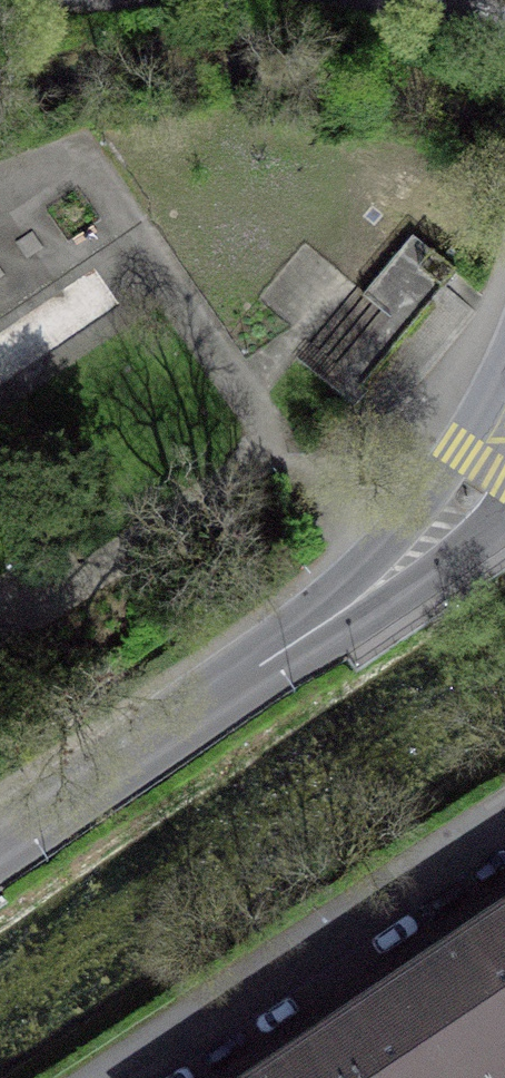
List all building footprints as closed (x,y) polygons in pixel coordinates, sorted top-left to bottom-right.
[(354,406),(366,391),(366,378),(406,331),(402,327),(452,268),(412,234),(361,294),(388,316),(342,371),(346,375),(334,389),(354,406)] [(472,934),(476,940),(419,979),(363,1016),(359,1010),(320,1037),(348,1077),(490,1077),(504,1068),(504,912),(472,934)] [(320,1037),(283,1062),(287,1067),(271,1077),(348,1077),(320,1037)]
